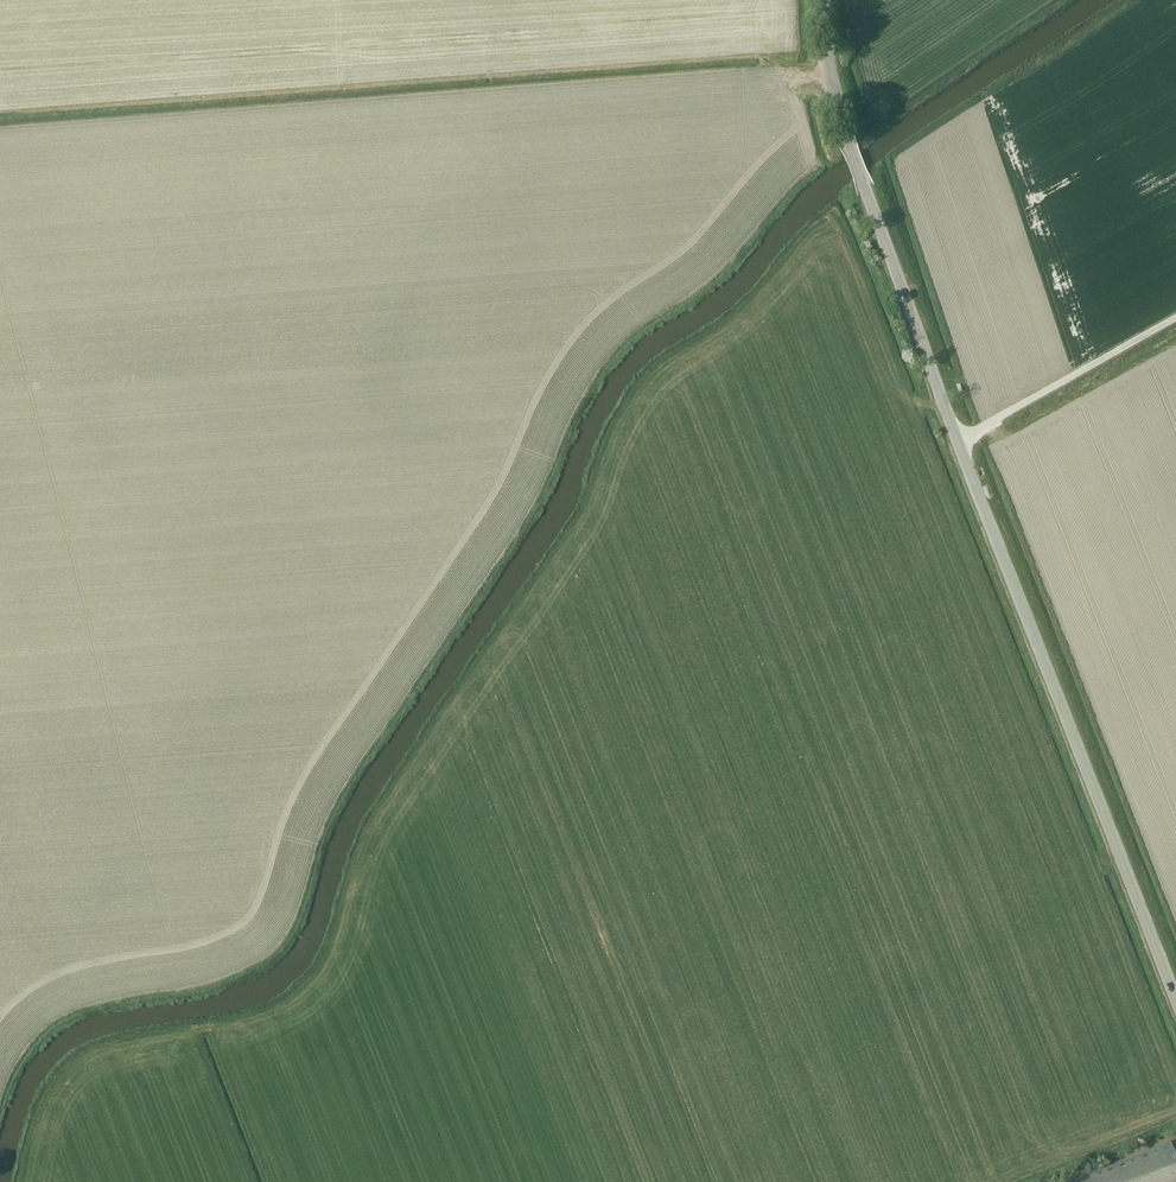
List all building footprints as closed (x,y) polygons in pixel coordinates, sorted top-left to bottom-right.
[(1095,352),(1098,358),(1112,351),(1109,345),(1095,352)]
